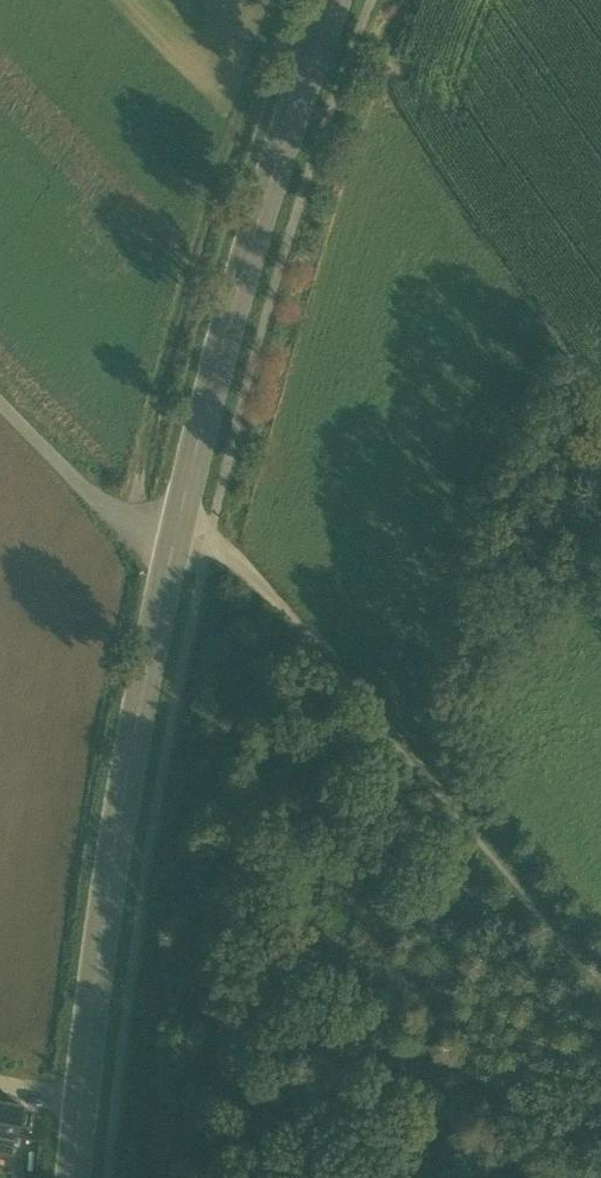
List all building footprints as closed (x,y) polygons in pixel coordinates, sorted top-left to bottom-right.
[(13,1137),(20,1106),(0,1102),(0,1135),(13,1137)] [(13,1137),(0,1135),(0,1152),(10,1154),(13,1137)] [(17,1137),(12,1159),(24,1162),(29,1140),(17,1137)]
